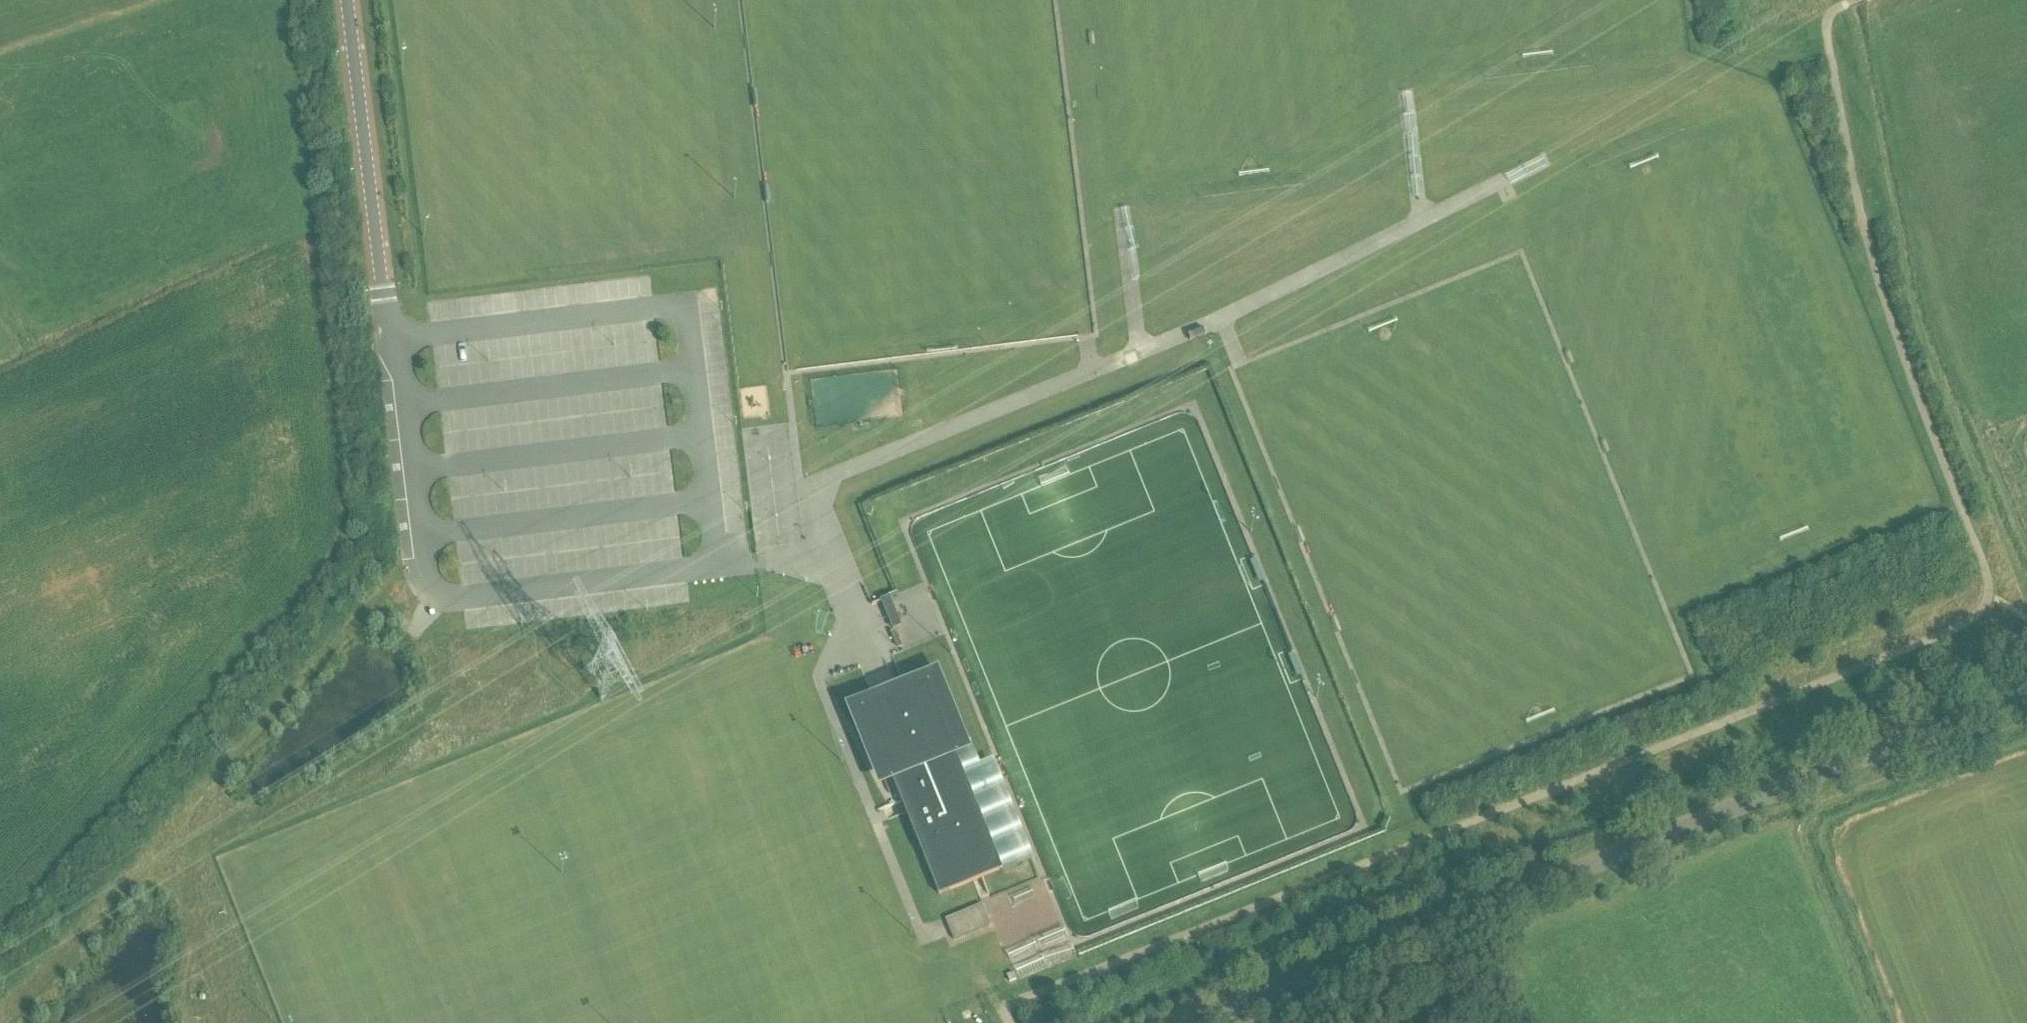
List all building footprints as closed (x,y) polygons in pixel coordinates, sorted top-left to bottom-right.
[(1570,365),(1575,363),(1570,350),(1565,352),(1570,365)] [(1606,454),(1611,452),(1606,439),(1601,441),(1606,454)] [(1303,541),(1308,539),(1303,525),(1298,528),(1303,541)] [(1256,582),(1261,580),(1252,558),(1247,560),(1256,582)] [(893,627),(902,623),(892,596),(882,600),(893,627)] [(1339,630),(1345,628),(1339,615),(1334,617),(1339,630)] [(1294,677),(1299,675),(1290,653),(1285,655),(1294,677)] [(869,690),(858,695),(906,814),(939,896),(974,881),(983,878),(1017,864),(976,762),(941,675),(906,689),(898,692),(893,681),(869,690)] [(981,905),(945,919),(952,935),(954,940),(989,925),(981,905)]
